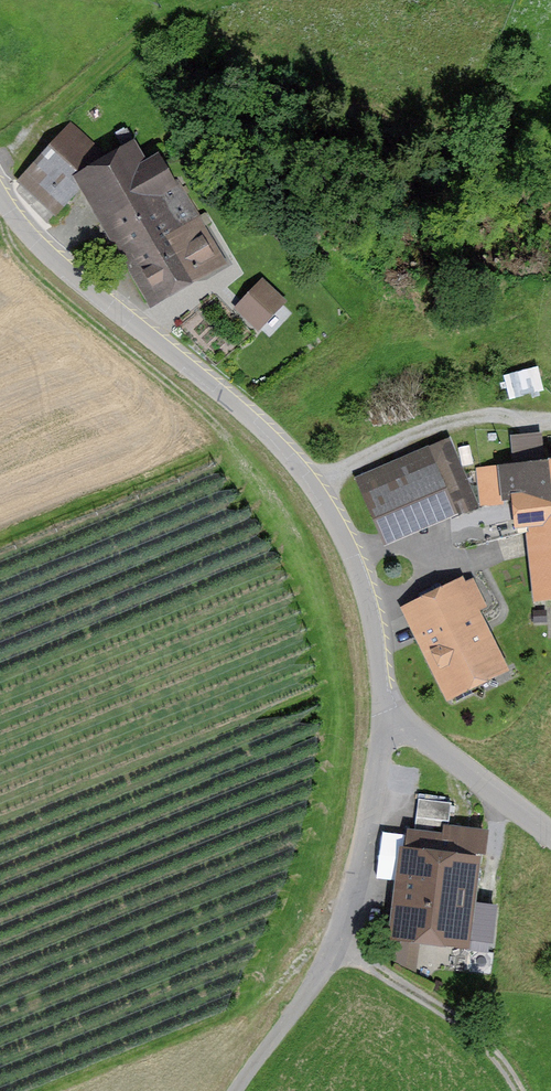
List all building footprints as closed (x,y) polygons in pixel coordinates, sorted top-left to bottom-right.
[(76,190),(75,189),(86,178),(83,173),(105,161),(68,127),(32,167),(68,200),(76,190)] [(147,169),(133,145),(105,161),(83,173),(86,178),(98,198),(93,201),(106,222),(110,219),(155,295),(219,258),(196,219),(199,218),(177,180),(168,185),(156,164),(147,169)] [(262,283),(239,308),(258,327),(282,302),(262,283)] [(507,376),(512,402),(546,396),(541,370),(507,376)] [(446,504),(451,515),(473,506),(445,440),(360,477),(384,531),(446,504)] [(550,590),(550,466),(504,471),(503,469),(478,471),(482,506),(506,504),(505,500),(517,499),(520,523),(542,521),(550,590)] [(411,611),(450,692),(499,667),(459,587),(411,611)] [(458,940),(459,926),(470,928),(478,862),(481,863),(485,836),(448,832),(451,803),(418,799),(404,913),(388,911),(385,931),(458,940)]
